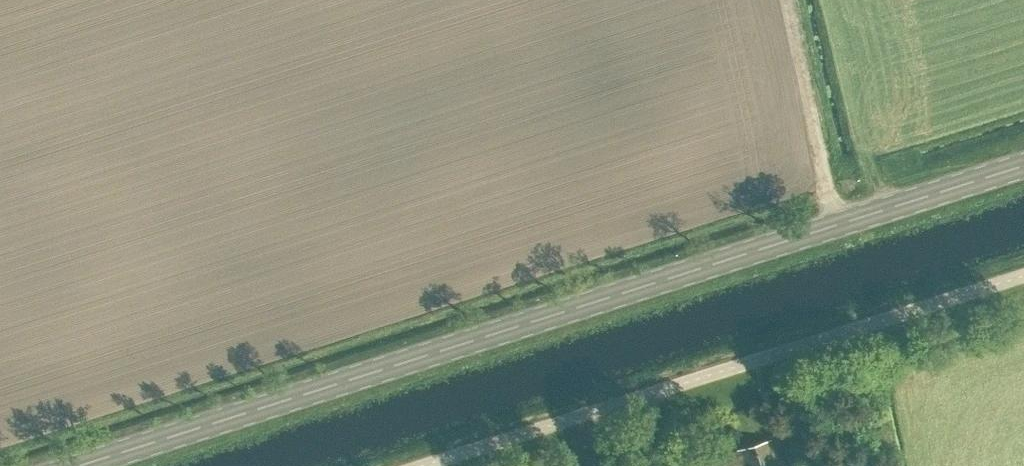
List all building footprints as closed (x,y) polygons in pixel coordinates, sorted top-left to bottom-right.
[(769,440),(736,450),(741,465),(777,465),(769,440)] [(796,457),(785,461),(787,465),(799,465),(796,457)]
